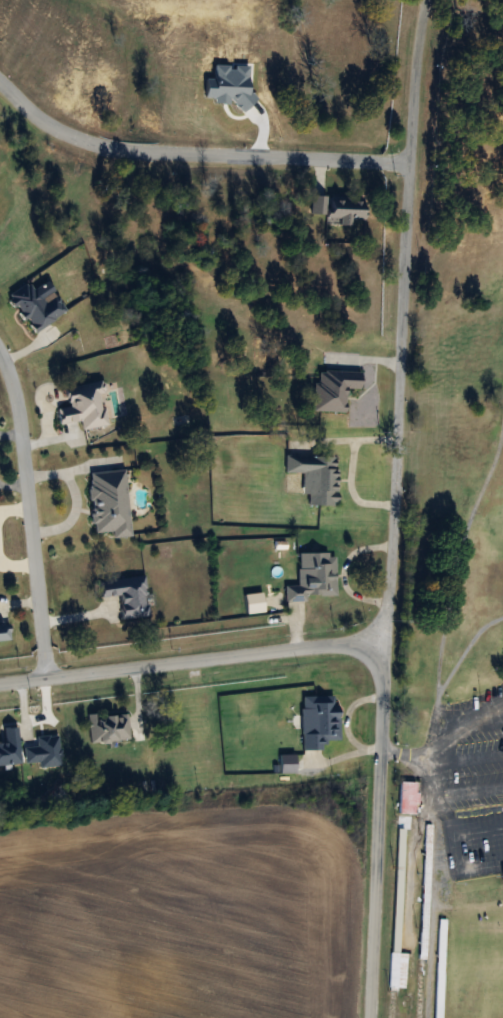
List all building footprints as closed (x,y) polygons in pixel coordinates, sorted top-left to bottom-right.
[(315,412),(345,412),(346,389),(360,389),(361,372),(315,371),(315,412)] [(65,387),(68,407),(57,409),(59,424),(81,421),(82,430),(108,426),(102,381),(65,387)] [(286,473),(302,473),(302,494),(308,494),(308,505),(337,505),(337,456),(286,455),(286,473)] [(88,472),(94,533),(113,531),(114,538),(131,536),(125,469),(88,472)] [(299,553),(299,585),(286,585),(286,602),(306,602),(306,595),(335,595),(335,553),(299,553)] [(120,595),(122,619),(148,617),(145,576),(101,580),(102,596),(120,595)] [(8,624),(0,625),(0,641),(10,641),(8,624)] [(302,696),(301,750),(323,750),(323,741),(338,741),(338,697),(302,696)] [(129,739),(126,713),(88,718),(91,744),(129,739)] [(5,745),(0,745),(0,766),(21,765),(18,727),(4,728),(5,745)] [(417,783),(400,783),(400,816),(417,816),(417,783)]
